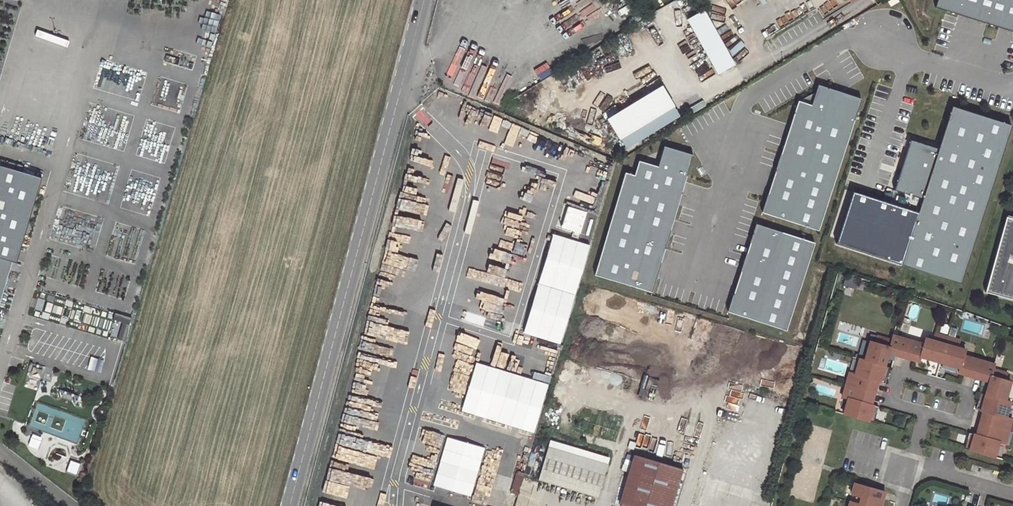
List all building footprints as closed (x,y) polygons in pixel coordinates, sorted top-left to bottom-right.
[(936,6),(1012,31),(1012,0),(938,0),(936,6)] [(705,10),(690,19),(720,72),(736,64),(705,10)] [(660,85),(606,118),(623,147),(677,114),(660,85)] [(799,100),(762,212),(820,231),(863,100),(820,85),(814,105),(799,100)] [(960,284),(1012,125),(952,106),(938,149),(910,139),(894,189),(922,199),(901,264),(960,284)] [(627,173),(596,275),(653,293),(694,157),(665,148),(659,167),(640,162),(636,176),(627,173)] [(0,168),(0,311),(15,263),(19,264),(44,179),(1,166),(0,168)] [(568,204),(561,226),(583,233),(590,211),(568,204)] [(760,225),(732,313),(790,331),(818,243),(760,225)] [(1006,228),(989,294),(1012,300),(1012,229),(1006,228)] [(555,235),(540,285),(576,295),(581,281),(591,246),(555,235)] [(492,246),(490,261),(511,264),(513,248),(492,246)] [(576,295),(540,285),(526,333),(562,344),(576,295)] [(924,344),(909,340),(904,357),(919,362),(920,357),(940,362),(947,337),(935,333),(933,340),(925,338),(924,344)] [(870,341),(864,360),(885,366),(888,353),(904,357),(909,340),(893,335),(891,340),(877,336),(875,343),(870,341)] [(960,340),(947,337),(940,362),(960,368),(958,373),(973,377),(978,360),(964,355),(965,350),(957,347),(960,340)] [(849,372),(846,385),(874,393),(878,381),(885,383),(889,367),(885,366),(864,360),(859,359),(855,374),(849,372)] [(994,364),(978,360),(973,377),(989,381),(985,395),(1005,400),(1010,382),(1005,380),(1007,373),(993,369),(994,364)] [(548,385),(479,364),(464,411),(534,432),(548,385)] [(535,373),(534,379),(551,381),(552,376),(535,373)] [(848,399),(843,414),(874,423),(878,407),(871,405),(874,393),(846,385),(842,397),(848,399)] [(980,393),(976,409),(983,411),(979,423),(1008,431),(1012,419),(1006,417),(1010,402),(1005,400),(985,395),(980,393)] [(969,433),(964,449),(995,457),(999,442),(1005,443),(1008,431),(979,423),(976,435),(969,433)] [(484,449),(448,438),(434,485),(470,496),(484,449)] [(552,440),(551,445),(609,463),(610,458),(552,440)] [(609,463),(551,445),(541,478),(598,496),(609,463)] [(635,452),(620,501),(638,505),(673,505),(685,467),(635,452)] [(526,472),(519,470),(515,482),(523,484),(526,472)] [(515,482),(512,492),(519,495),(523,484),(515,482)] [(885,494),(855,485),(852,495),(862,498),(860,505),(862,505),(882,505),(885,494)]
